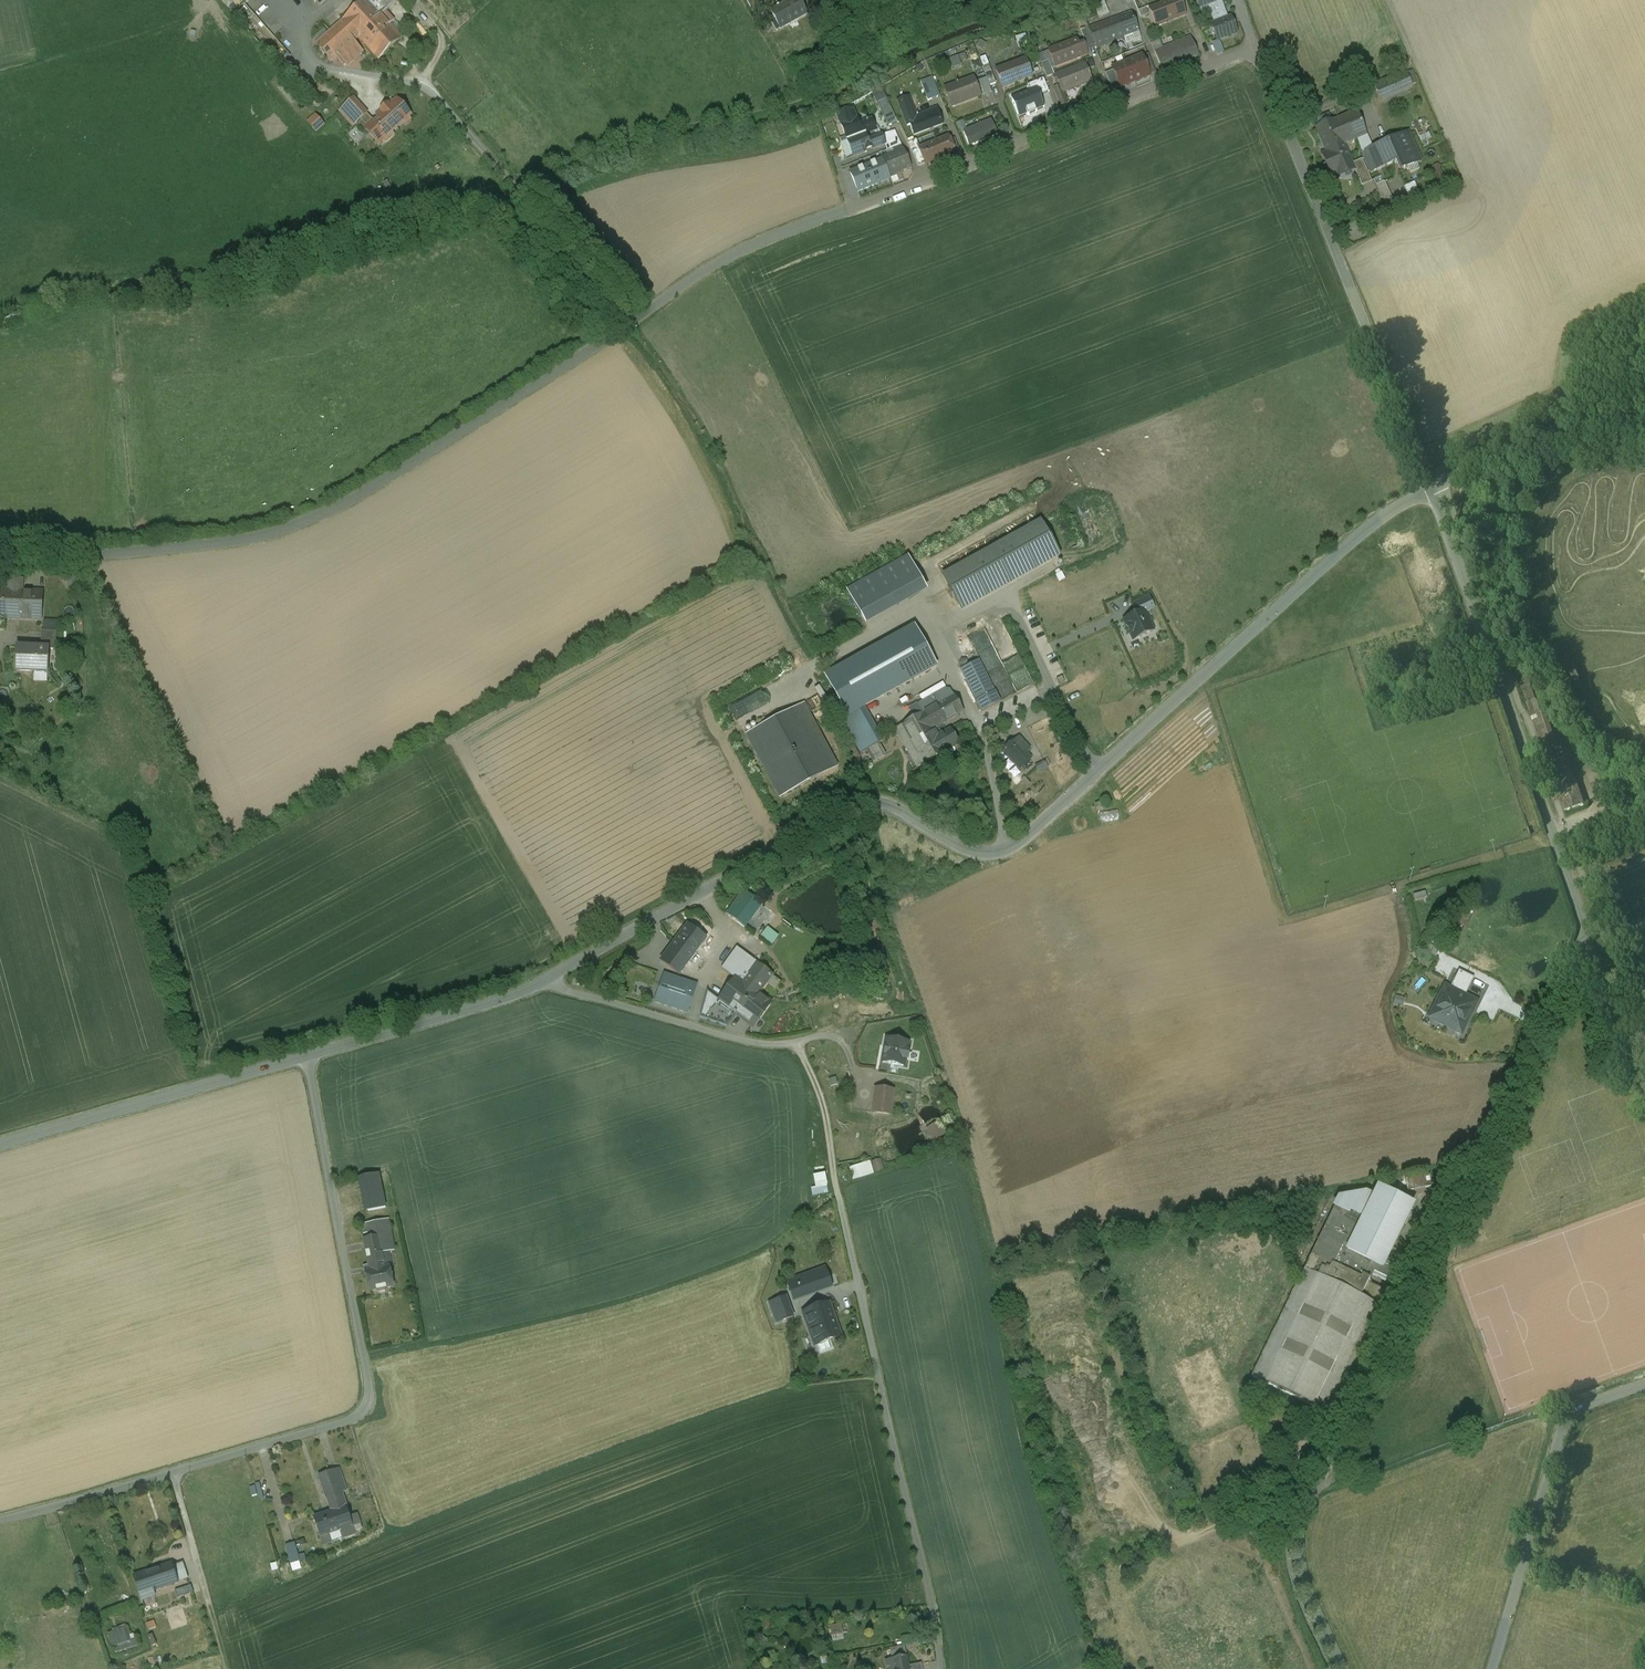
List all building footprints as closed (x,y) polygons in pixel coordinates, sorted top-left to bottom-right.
[(366,0),(343,21),(344,21),(359,38),(382,18),(376,12),(366,0)] [(359,39),(379,60),(402,39),(389,26),(394,22),(386,13),(396,4),(393,0),(389,0),(386,3),(376,12),(382,18),(359,38),(359,39)] [(366,0),(376,12),(386,3),(384,0),(366,0)] [(399,1),(408,11),(420,0),(398,0),(399,1)] [(764,0),(751,0),(747,2),(757,20),(767,14),(767,15),(771,13),(764,0)] [(767,15),(776,32),(806,16),(798,0),(796,0),(771,13),(767,15)] [(1150,10),(1157,26),(1185,15),(1179,0),(1174,0),(1150,10)] [(1200,8),(1207,5),(1221,0),(1222,0),(1197,0),(1200,8)] [(1221,0),(1207,5),(1215,25),(1229,19),(1221,0)] [(290,55),(249,5),(239,13),(264,43),(266,41),(272,48),(270,49),(281,62),(290,55)] [(1131,14),(1089,30),(1094,45),(1096,49),(1139,33),(1131,14)] [(1215,25),(1212,26),(1217,41),(1236,34),(1231,19),(1229,19),(1215,25)] [(344,21),(316,46),(331,63),(359,39),(359,38),(344,21)] [(1089,30),(1082,33),(1087,48),(1094,45),(1089,30)] [(1190,37),(1156,52),(1163,70),(1198,56),(1190,37)] [(429,39),(423,44),(428,49),(434,43),(429,39)] [(1077,39),(1048,51),(1049,52),(1055,68),(1076,60),(1077,60),(1082,58),(1081,58),(1088,55),(1084,44),(1080,46),(1077,39)] [(354,43),(337,59),(343,66),(347,66),(362,53),(354,43)] [(1049,52),(1038,56),(1041,64),(1042,64),(1047,79),(1055,76),(1052,69),(1055,68),(1049,52)] [(1035,53),(1027,56),(1030,63),(1038,60),(1035,53)] [(962,57),(952,58),(953,67),(963,65),(962,57)] [(1026,60),(996,71),(1003,88),(1032,77),(1026,60)] [(1143,60),(1131,64),(1117,70),(1114,71),(1120,87),(1149,76),(1144,62),(1143,60)] [(1144,62),(1149,76),(1156,73),(1150,60),(1144,62)] [(996,84),(989,66),(983,68),(990,87),(996,84)] [(1074,68),(1055,76),(1056,78),(1054,79),(1056,85),(1059,84),(1060,88),(1062,93),(1063,93),(1091,81),(1085,66),(1075,71),(1074,68)] [(1114,71),(1106,74),(1112,91),(1120,87),(1114,71)] [(1394,77),(1385,81),(1384,81),(1384,82),(1376,85),(1375,86),(1381,100),(1411,87),(1411,86),(1406,75),(1405,72),(1404,73),(1395,77),(1394,77)] [(1412,72),(1406,75),(1411,86),(1417,83),(1412,72)] [(974,78),(958,84),(958,83),(957,83),(957,85),(945,89),(952,107),(981,96),(974,78)] [(934,85),(923,89),(928,101),(939,97),(934,85)] [(1062,93),(1060,88),(1054,90),(1061,106),(1067,104),(1063,93),(1062,93)] [(1038,90),(1031,93),(1030,91),(1019,96),(1019,94),(1005,99),(1013,120),(1045,107),(1041,96),(1038,90)] [(1050,93),(1041,96),(1045,107),(1047,113),(1056,109),(1050,93)] [(886,94),(876,98),(889,126),(899,121),(886,94)] [(909,98),(898,102),(908,127),(911,126),(908,119),(916,116),(909,98)] [(367,115),(353,100),(348,105),(352,110),(348,114),(357,123),(360,120),(367,115)] [(390,108),(388,107),(382,112),(383,114),(374,122),(367,115),(360,120),(377,139),(380,136),(386,142),(393,135),(392,133),(411,116),(397,101),(390,108)] [(348,105),(344,109),(348,114),(352,110),(348,105)] [(916,116),(908,119),(911,126),(914,135),(943,124),(937,109),(916,116)] [(871,121),(858,126),(852,110),(838,115),(848,141),(851,140),(867,134),(869,141),(878,138),(871,121)] [(1334,122),(1331,123),(1342,146),(1344,145),(1356,140),(1367,136),(1357,112),(1334,122)] [(324,125),(316,116),(308,124),(312,128),(311,128),(312,129),(312,128),(316,133),(324,125)] [(978,127),(964,133),(966,137),(965,137),(969,147),(998,135),(992,121),(978,127)] [(1334,121),(1317,129),(1327,153),(1321,155),(1331,177),(1336,175),(1338,178),(1339,178),(1338,175),(1350,169),(1350,168),(1340,147),(1344,145),(1342,146),(1331,123),(1334,122),(1334,121)] [(1372,148),(1372,149),(1362,154),(1370,173),(1396,161),(1400,171),(1420,162),(1407,133),(1372,148)] [(867,134),(851,140),(853,147),(850,148),(854,158),(885,146),(882,136),(878,138),(869,141),(867,134)] [(1367,136),(1356,140),(1362,154),(1372,149),(1372,148),(1367,136)] [(949,138),(920,150),(925,165),(926,165),(955,153),(949,138)] [(920,150),(916,141),(908,144),(918,168),(925,165),(920,150)] [(883,159),(882,159),(889,176),(911,167),(904,150),(883,159)] [(882,160),(850,173),(858,193),(890,179),(889,176),(882,159),(882,160)] [(1362,160),(1358,162),(1359,164),(1350,168),(1350,169),(1353,168),(1354,171),(1355,171),(1360,184),(1370,180),(1371,183),(1372,183),(1362,160)] [(911,170),(907,172),(910,180),(915,178),(911,170)] [(1385,182),(1376,186),(1383,203),(1392,199),(1385,182)] [(959,605),(1056,551),(1040,522),(943,576),(959,605)] [(861,616),(921,583),(908,559),(848,592),(861,616)] [(23,580),(9,579),(9,591),(22,592),(23,580)] [(0,591),(0,631),(5,631),(5,618),(41,620),(43,593),(22,592),(9,591),(0,591)] [(1132,606),(1137,615),(1144,612),(1153,608),(1149,598),(1132,606)] [(1133,640),(1153,631),(1144,612),(1137,615),(1124,621),(1133,640)] [(847,716),(936,667),(914,627),(825,676),(847,716)] [(57,632),(42,631),(41,649),(49,649),(49,650),(56,650),(57,632)] [(989,649),(985,642),(988,641),(984,634),(974,640),(981,653),(989,649)] [(41,649),(17,648),(16,672),(48,673),(49,650),(49,649),(41,649)] [(1000,703),(979,662),(961,671),(982,712),(1000,703)] [(944,689),(917,705),(923,714),(953,696),(950,690),(944,689)] [(953,696),(923,714),(895,730),(910,755),(916,752),(923,764),(924,765),(946,752),(945,751),(958,744),(950,731),(938,738),(933,730),(963,712),(953,696)] [(1535,700),(1527,703),(1547,761),(1561,756),(1545,712),(1540,714),(1535,700)] [(781,797),(836,767),(803,706),(748,735),(781,797)] [(869,717),(853,726),(849,720),(844,723),(856,744),(858,747),(879,735),(869,717)] [(879,735),(858,747),(862,754),(868,751),(877,745),(883,742),(879,735)] [(1015,741),(1004,751),(1019,769),(1024,765),(1027,770),(1030,767),(1027,763),(1030,759),(1025,753),(1029,750),(1019,739),(1016,742),(1015,741)] [(856,744),(850,748),(855,758),(862,754),(858,747),(856,744)] [(884,757),(877,745),(868,751),(874,762),(884,757)] [(1564,755),(1561,756),(1547,761),(1566,811),(1583,804),(1564,755)] [(1039,773),(1047,768),(1044,763),(1036,767),(1039,773)] [(761,906),(748,895),(733,914),(746,925),(761,906)] [(773,946),(782,935),(770,925),(761,937),(773,946)] [(688,926),(661,961),(679,975),(706,939),(688,926)] [(1439,951),(1428,944),(1424,950),(1435,957),(1439,951)] [(757,963),(737,949),(730,959),(750,974),(757,964),(757,963)] [(750,974),(730,959),(723,968),(737,979),(743,983),(750,974)] [(750,974),(743,983),(737,979),(720,1001),(720,1002),(737,1014),(752,1026),(769,1001),(758,994),(766,984),(772,975),(757,964),(750,974)] [(1459,970),(1449,989),(1465,997),(1474,978),(1459,970)] [(697,986),(664,974),(655,1002),(687,1013),(697,986)] [(781,982),(772,975),(766,984),(775,990),(781,982)] [(1465,997),(1449,989),(1448,992),(1444,990),(1431,1015),(1436,1018),(1434,1021),(1456,1031),(1457,1028),(1462,1031),(1475,1005),(1463,1000),(1465,997)] [(720,1001),(707,991),(700,1017),(727,1026),(737,1014),(720,1002),(720,1001)] [(910,1043),(886,1040),(882,1064),(906,1068),(910,1043)] [(892,1091),(876,1089),(873,1113),(889,1115),(892,1091)] [(929,1128),(937,1142),(951,1134),(943,1120),(929,1128)] [(874,1161),(878,1171),(885,1169),(882,1159),(874,1161)] [(873,1161),(851,1168),(855,1180),(877,1172),(873,1161)] [(829,1173),(817,1175),(819,1187),(813,1188),(814,1196),(832,1193),(829,1173)] [(380,1176),(366,1179),(373,1211),(387,1208),(380,1176)] [(1373,1197),(1366,1193),(1338,1198),(1334,1207),(1311,1255),(1331,1265),(1331,1264),(1360,1279),(1362,1276),(1369,1279),(1372,1275),(1376,1265),(1382,1268),(1382,1266),(1384,1261),(1389,1252),(1390,1251),(1390,1250),(1396,1237),(1397,1237),(1397,1235),(1403,1223),(1404,1222),(1404,1221),(1411,1206),(1413,1206),(1412,1205),(1378,1188),(1373,1197)] [(389,1220),(363,1226),(365,1234),(371,1233),(372,1238),(364,1240),(371,1272),(390,1268),(393,1267),(390,1253),(396,1251),(389,1220)] [(1360,1279),(1331,1264),(1331,1265),(1311,1255),(1304,1269),(1379,1307),(1380,1307),(1387,1292),(1368,1282),(1369,1279),(1362,1276),(1360,1279)] [(1396,1267),(1384,1261),(1382,1266),(1382,1268),(1376,1265),(1372,1275),(1388,1282),(1392,1281),(1397,1271),(1396,1267)] [(371,1272),(366,1273),(370,1293),(395,1288),(390,1268),(371,1272)] [(1379,1307),(1304,1269),(1298,1282),(1299,1282),(1293,1293),(1292,1293),(1286,1306),(1287,1306),(1282,1317),(1281,1316),(1274,1330),(1275,1330),(1270,1341),(1269,1340),(1263,1354),(1264,1354),(1258,1365),(1258,1364),(1252,1377),(1328,1414),(1334,1402),(1333,1401),(1338,1390),(1339,1391),(1345,1378),(1344,1377),(1350,1367),(1357,1354),(1356,1353),(1361,1343),(1362,1343),(1368,1330),(1373,1319),(1374,1319),(1380,1307),(1379,1307)] [(825,1271),(788,1284),(794,1300),(830,1287),(825,1271)] [(830,1304),(804,1313),(809,1328),(835,1319),(830,1304)] [(835,1319),(809,1328),(815,1345),(841,1336),(835,1319)] [(339,1469),(319,1476),(326,1499),(327,1498),(332,1512),(314,1518),(323,1546),(332,1542),(330,1535),(340,1532),(338,1525),(350,1521),(352,1528),(353,1527),(349,1517),(342,1494),(346,1492),(339,1469)] [(255,1498),(265,1495),(262,1483),(252,1486),(255,1498)] [(1202,1513),(1189,1518),(1194,1529),(1207,1524),(1202,1513)] [(362,1529),(357,1515),(349,1517),(353,1527),(354,1532),(362,1529)] [(350,1521),(338,1525),(340,1532),(343,1539),(355,1535),(354,1532),(353,1527),(352,1528),(350,1521)] [(293,1564),(303,1561),(297,1542),(287,1545),(293,1564)] [(184,1563),(172,1567),(178,1582),(189,1579),(184,1563)] [(172,1565),(135,1577),(141,1595),(153,1591),(178,1582),(172,1567),(172,1565)] [(179,1590),(180,1596),(196,1593),(195,1586),(179,1590)] [(153,1591),(141,1595),(143,1600),(154,1596),(153,1591)] [(124,1628),(108,1634),(113,1647),(129,1641),(124,1628)] [(905,1649),(891,1652),(892,1659),(906,1656),(905,1649)] [(892,1659),(894,1668),(909,1668),(908,1667),(906,1656),(892,1659)]
